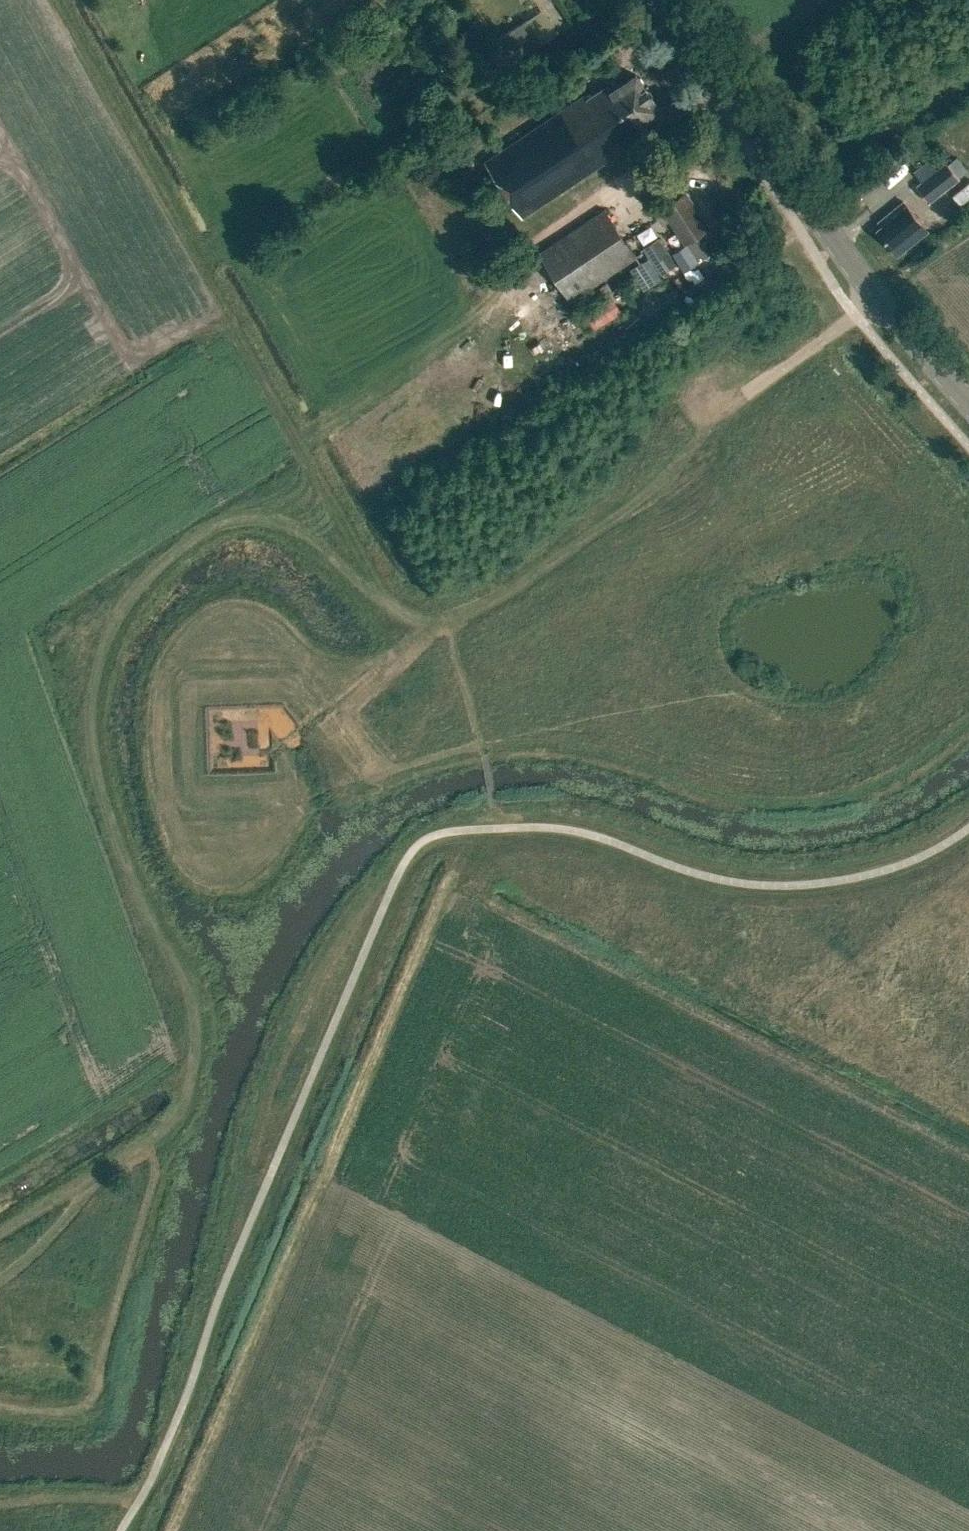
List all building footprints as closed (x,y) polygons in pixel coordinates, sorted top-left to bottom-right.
[(509,63),(540,44),(525,20),(494,39),(509,63)] [(660,110),(636,73),(611,90),(607,84),(587,98),(584,94),(484,160),(522,217),(646,134),(640,123),(660,110)] [(960,178),(958,176),(947,163),(946,161),(936,169),(929,160),(913,172),(921,182),(916,186),(930,202),(960,178)] [(968,197),(968,180),(951,195),(960,204),(968,197)] [(708,226),(685,191),(655,212),(663,224),(670,219),(685,242),(708,226)] [(897,255),(927,231),(903,201),(878,221),(882,226),(877,229),(897,255)] [(570,300),(636,256),(605,209),(539,254),(570,300)] [(660,237),(644,248),(654,263),(670,252),(660,237)] [(685,242),(671,252),(683,270),(698,260),(685,242)]
